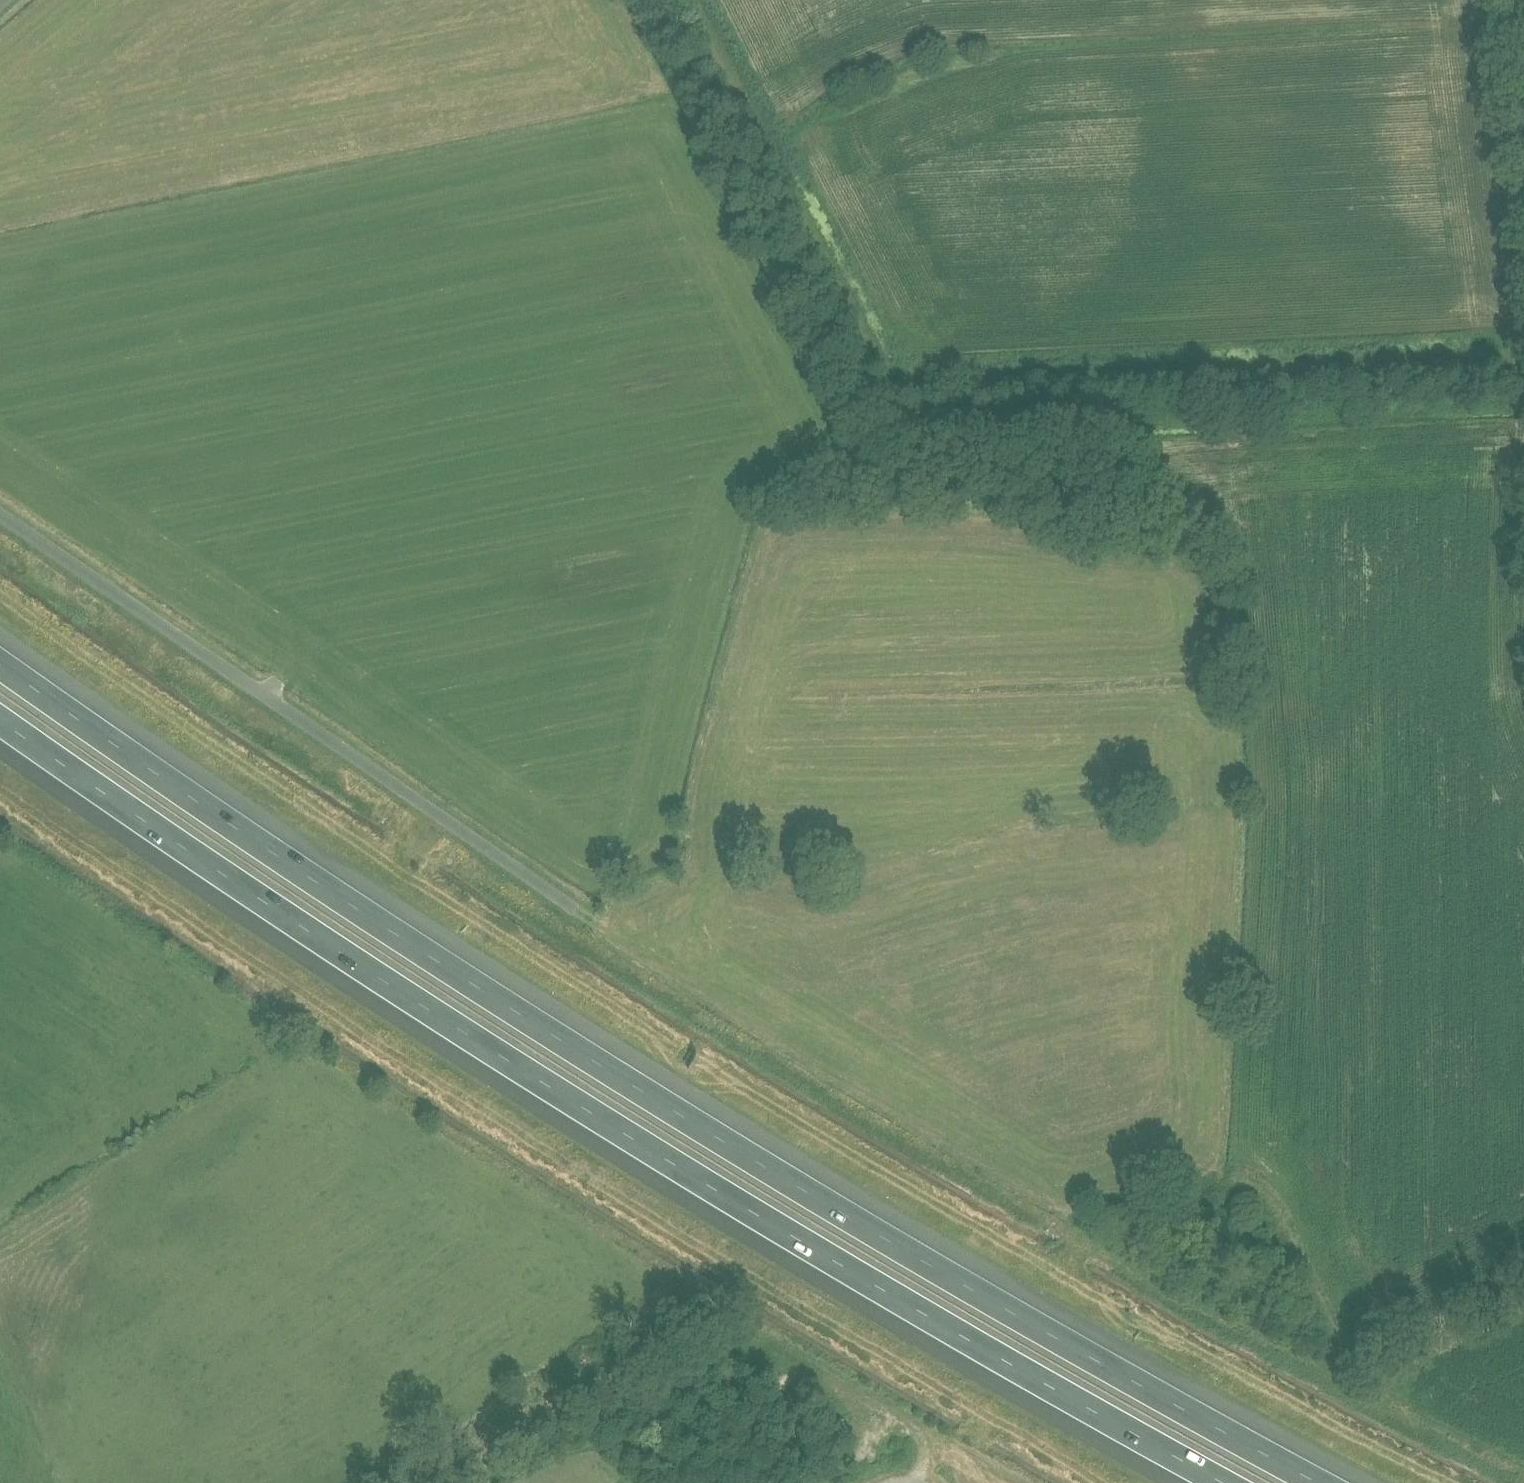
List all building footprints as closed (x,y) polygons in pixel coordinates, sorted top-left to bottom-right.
[(1321,1473),(1337,1481),(1341,1473),(1325,1464),(1321,1473)]
